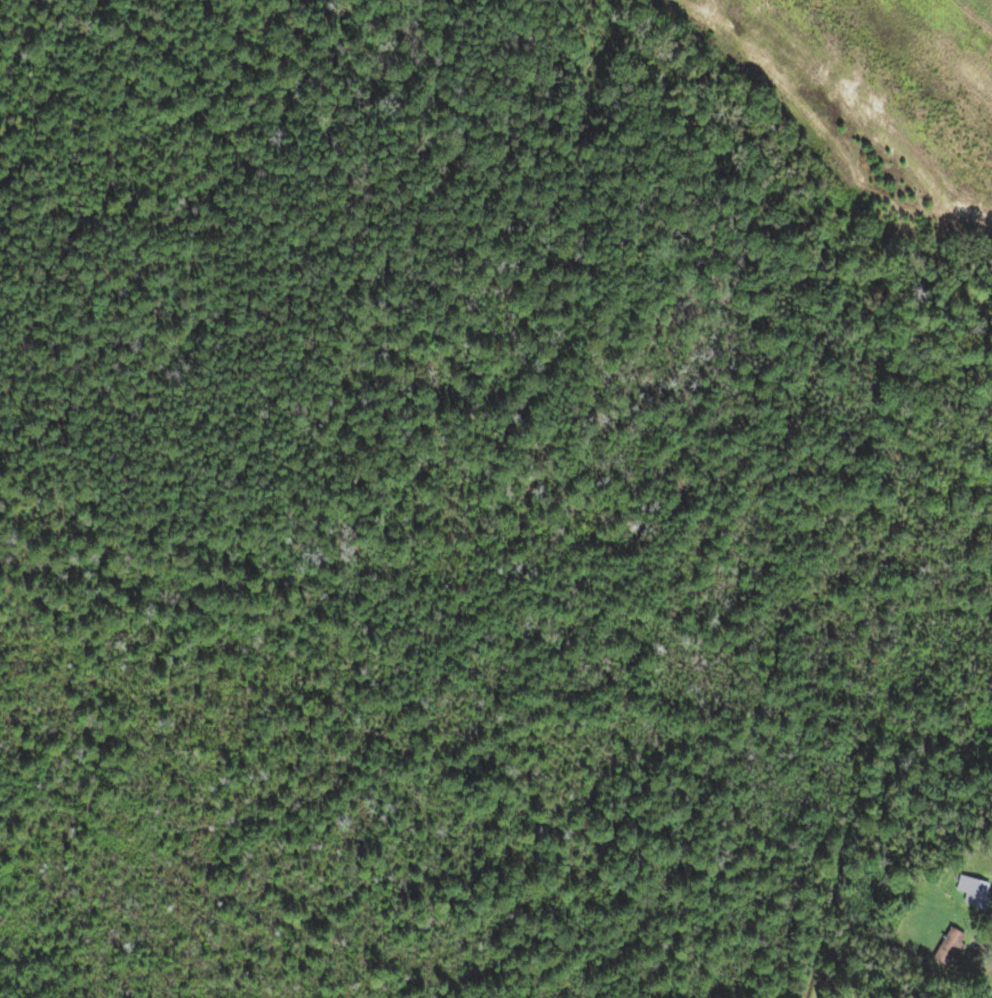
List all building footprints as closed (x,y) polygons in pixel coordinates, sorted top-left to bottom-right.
[(984,906),(988,882),(957,876),(952,901),(984,906)] [(956,951),(940,941),(927,961),(943,972),(956,951)]
